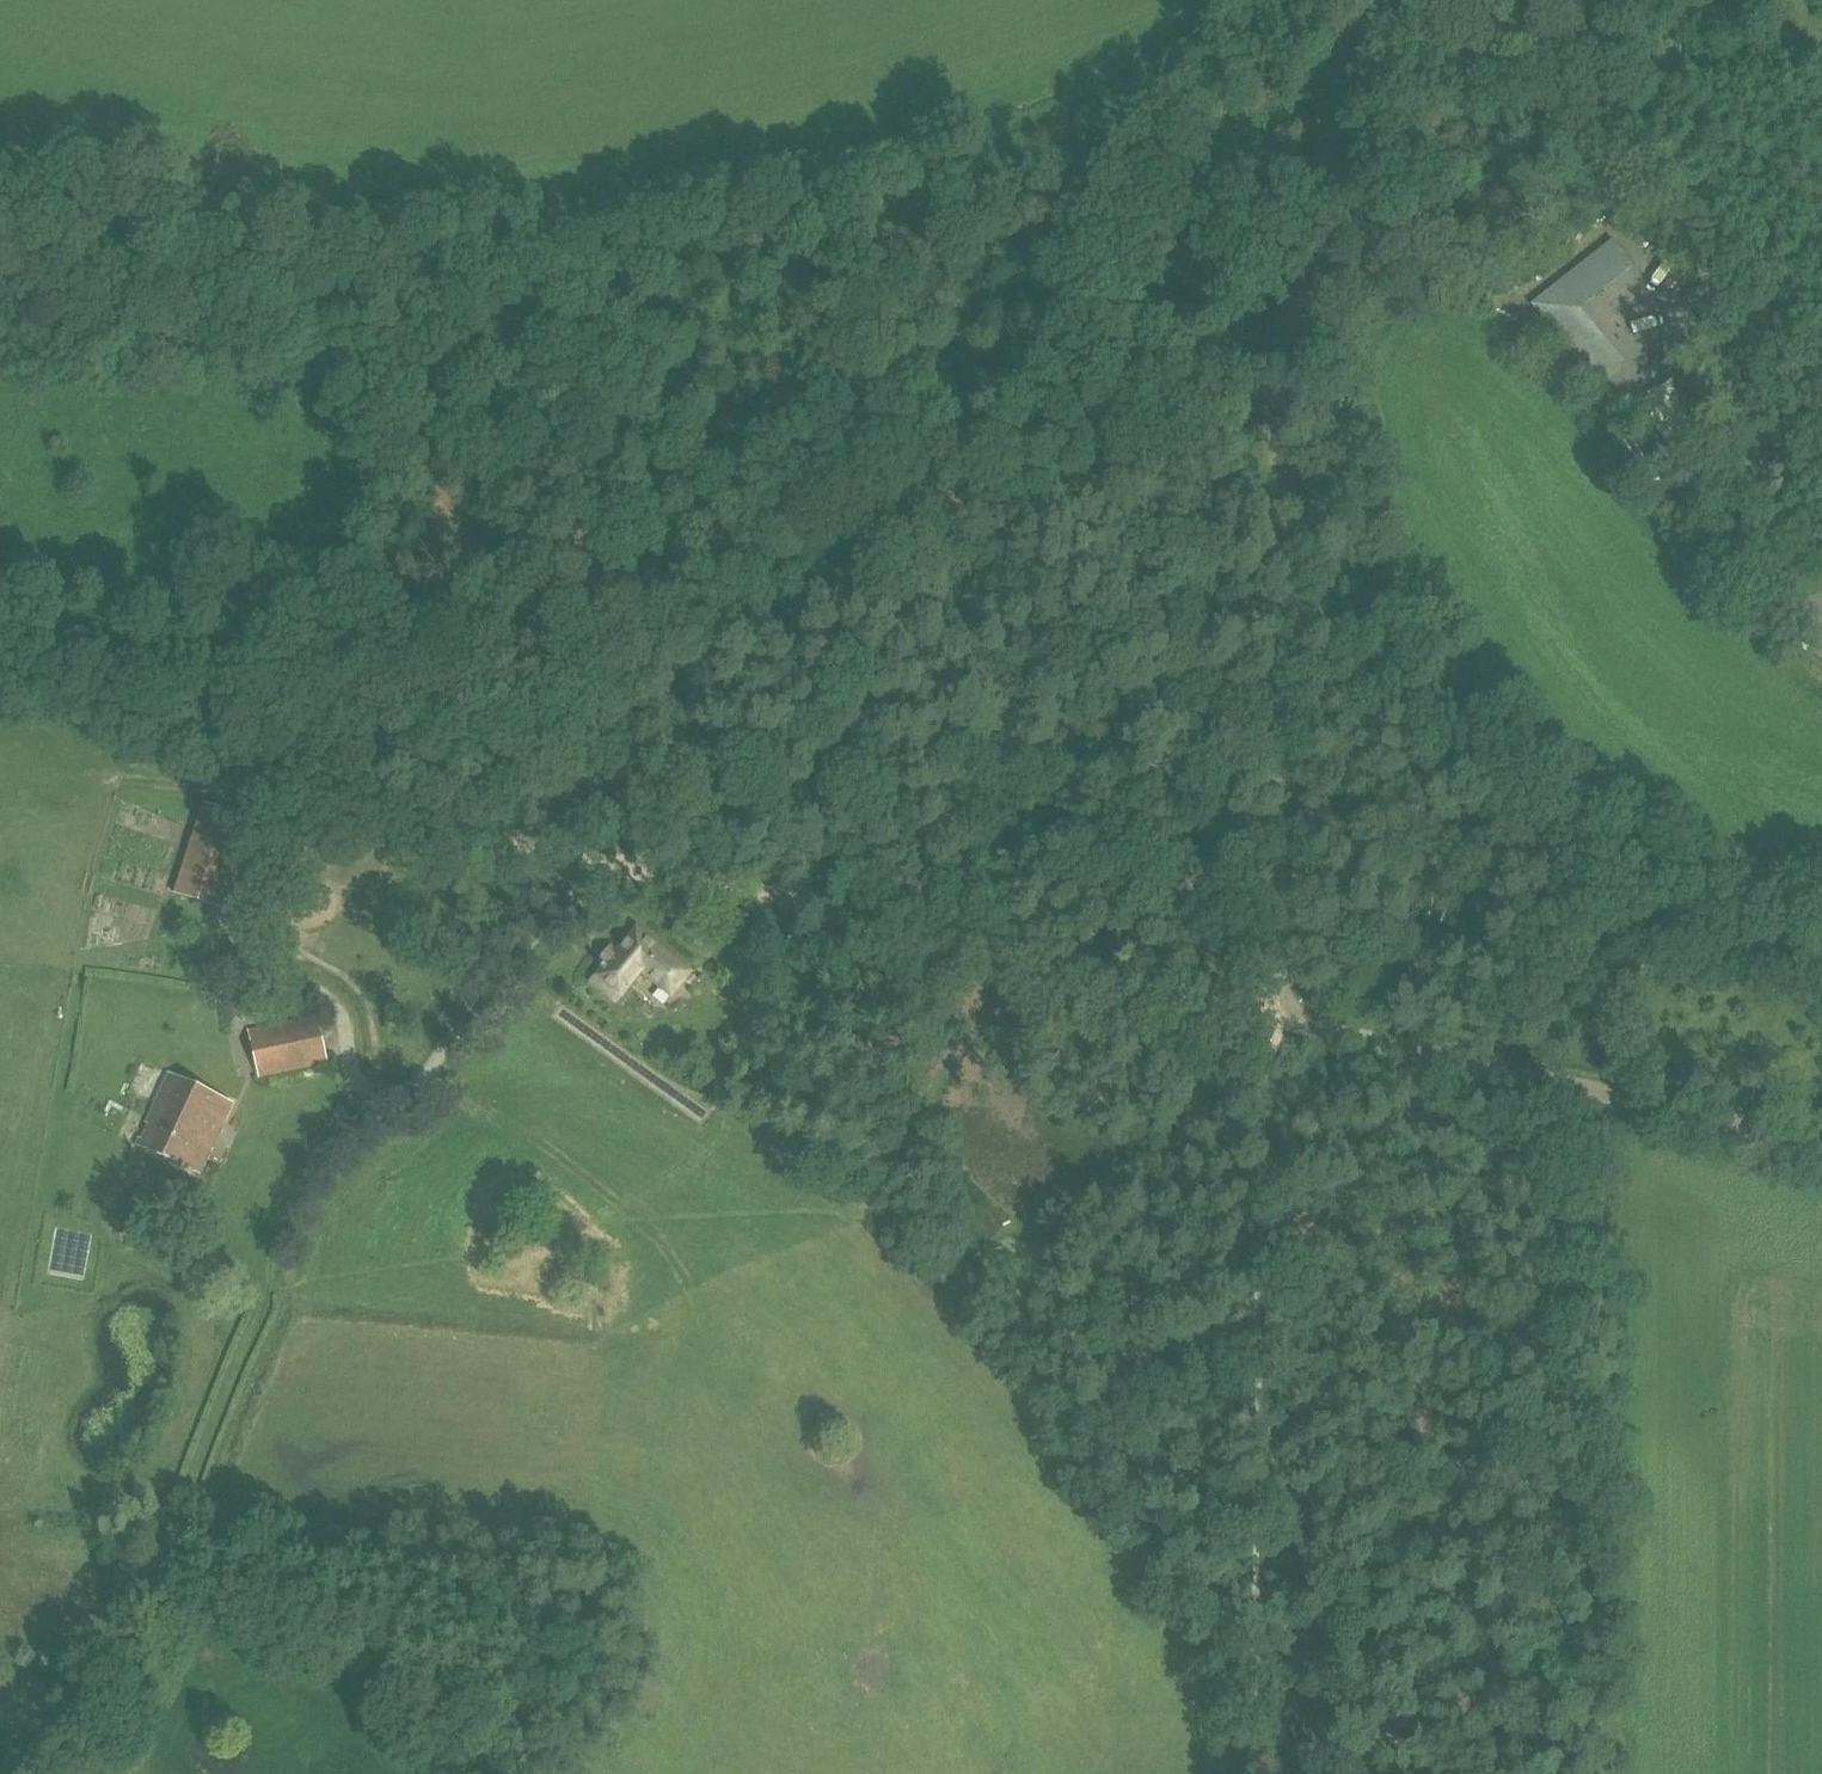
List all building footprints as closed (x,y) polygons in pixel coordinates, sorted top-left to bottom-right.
[(1608,284),(1635,262),(1613,235),(1586,257),(1608,284)] [(1575,355),(1596,382),(1625,359),(1603,332),(1575,355)] [(214,892),(234,829),(206,821),(186,883),(214,892)] [(600,960),(607,966),(593,982),(619,1002),(643,972),(673,995),(692,971),(637,927),(617,952),(610,947),(600,960)] [(328,1062),(318,1017),(250,1032),(260,1077),(328,1062)] [(231,1102),(170,1074),(138,1144),(199,1172),(231,1102)]
